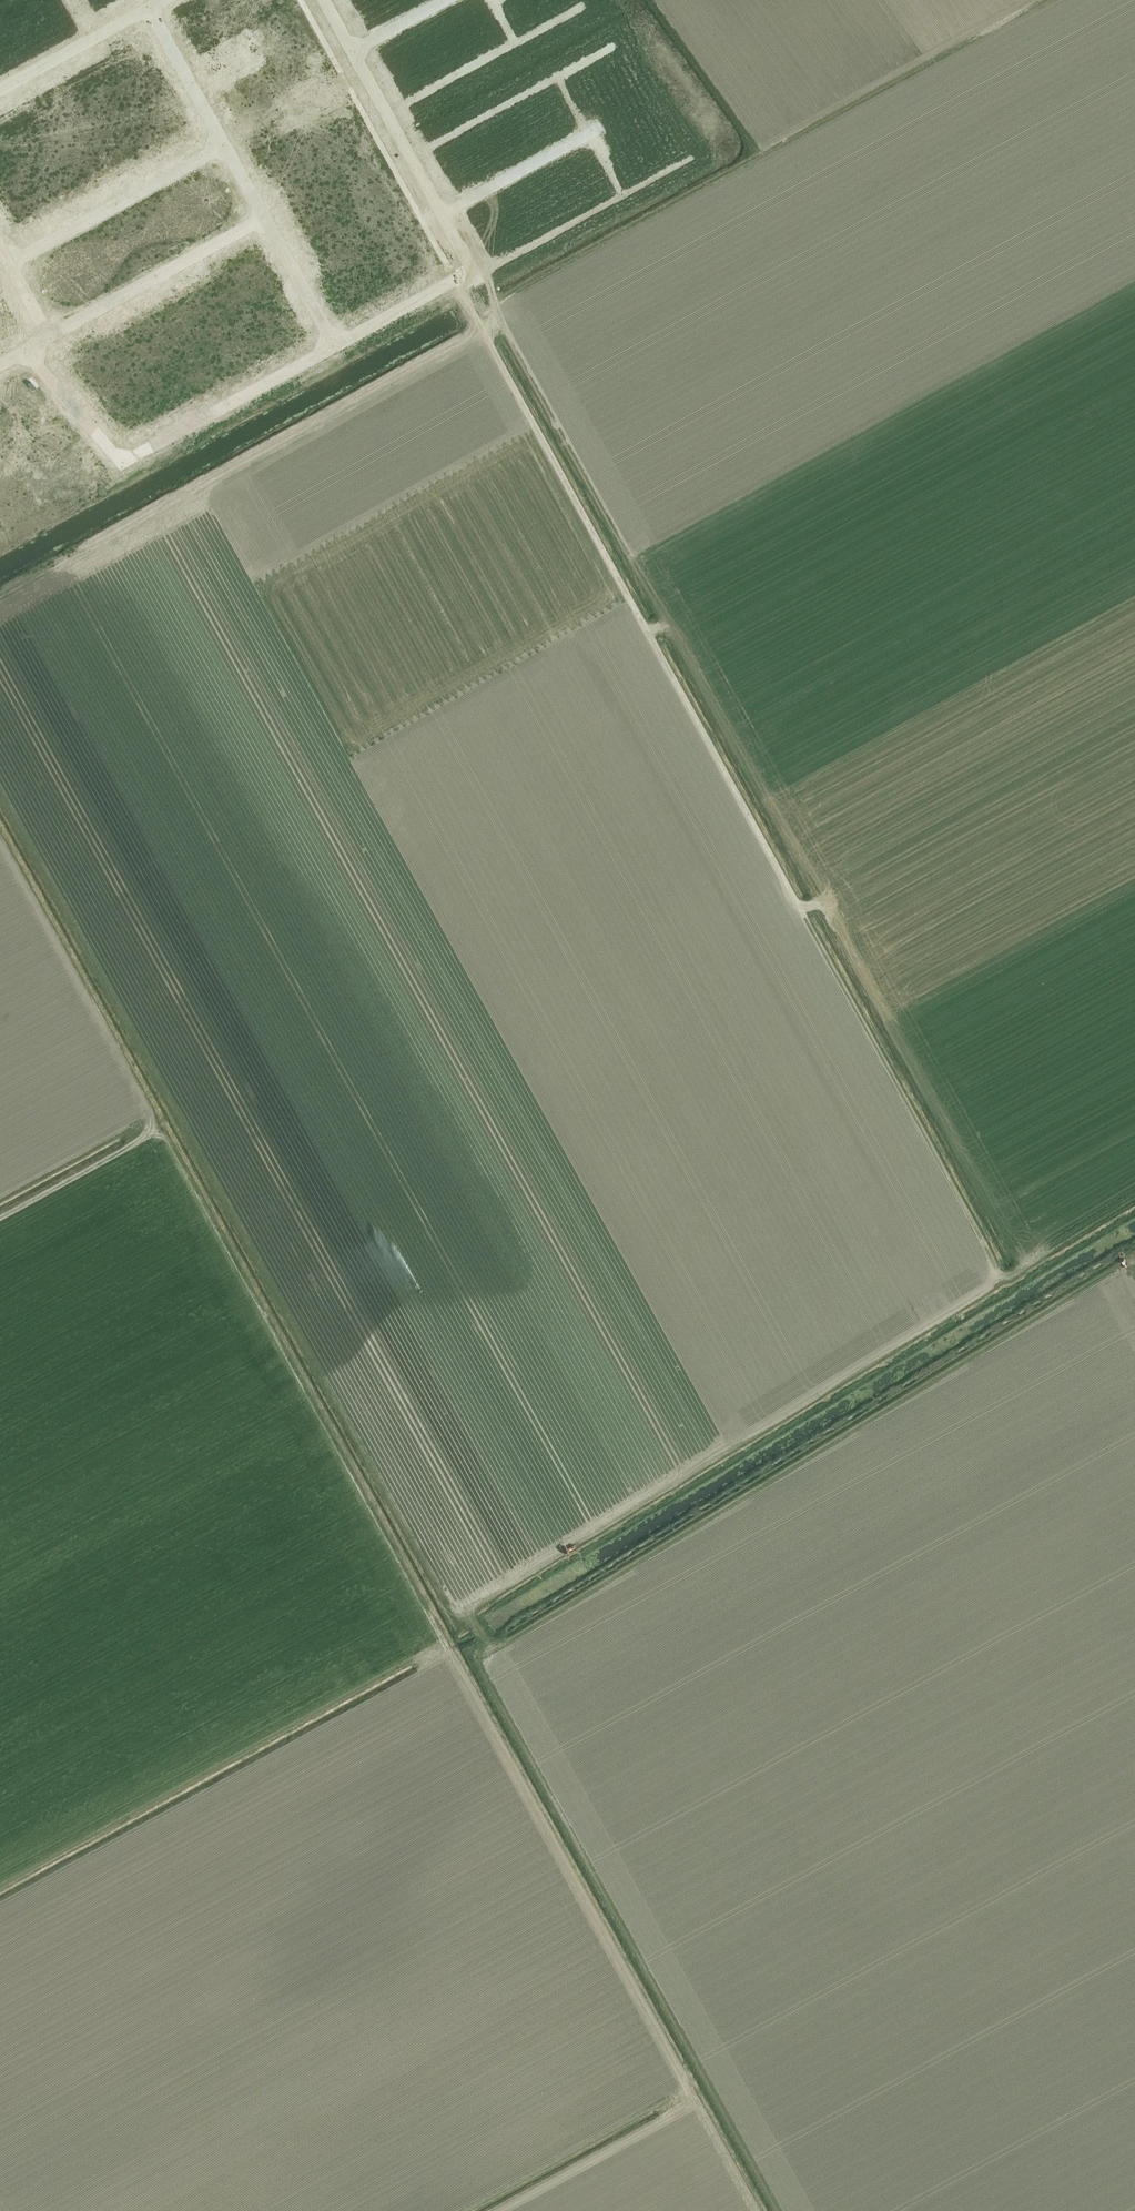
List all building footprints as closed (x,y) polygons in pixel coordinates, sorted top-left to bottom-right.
[(99,68),(88,74),(99,94),(109,88),(99,68)] [(78,80),(67,85),(78,105),(88,99),(78,80)] [(32,105),(21,111),(32,130),(43,125),(32,105)] [(21,111),(11,116),(22,136),(32,130),(21,111)] [(0,122),(0,123),(11,142),(22,136),(11,116),(0,122)] [(0,307),(0,325),(4,322),(3,320),(9,316),(3,305),(0,307)] [(454,1804),(448,1806),(450,1811),(472,1803),(469,1795),(460,1799),(458,1795),(451,1797),(454,1804)]
